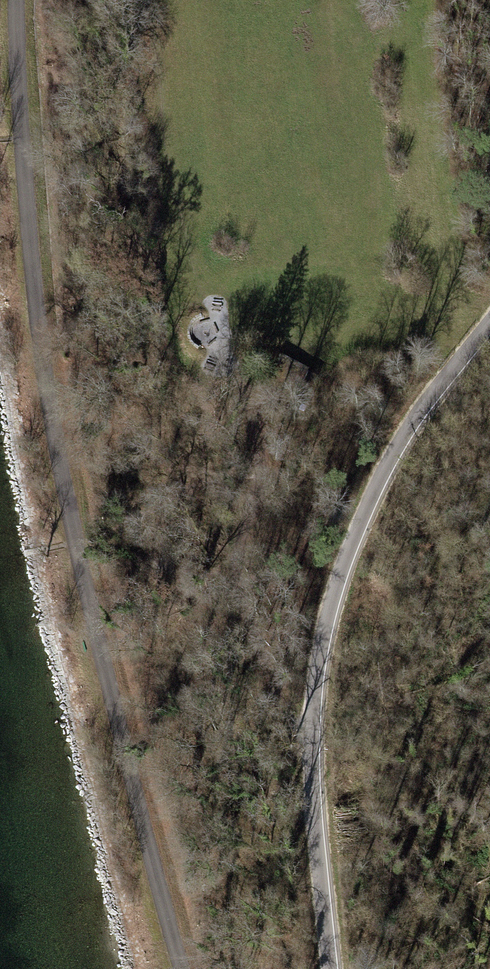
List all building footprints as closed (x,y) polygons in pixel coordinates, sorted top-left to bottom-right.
[(269,384),(294,397),(307,371),(282,358),(269,384)]
